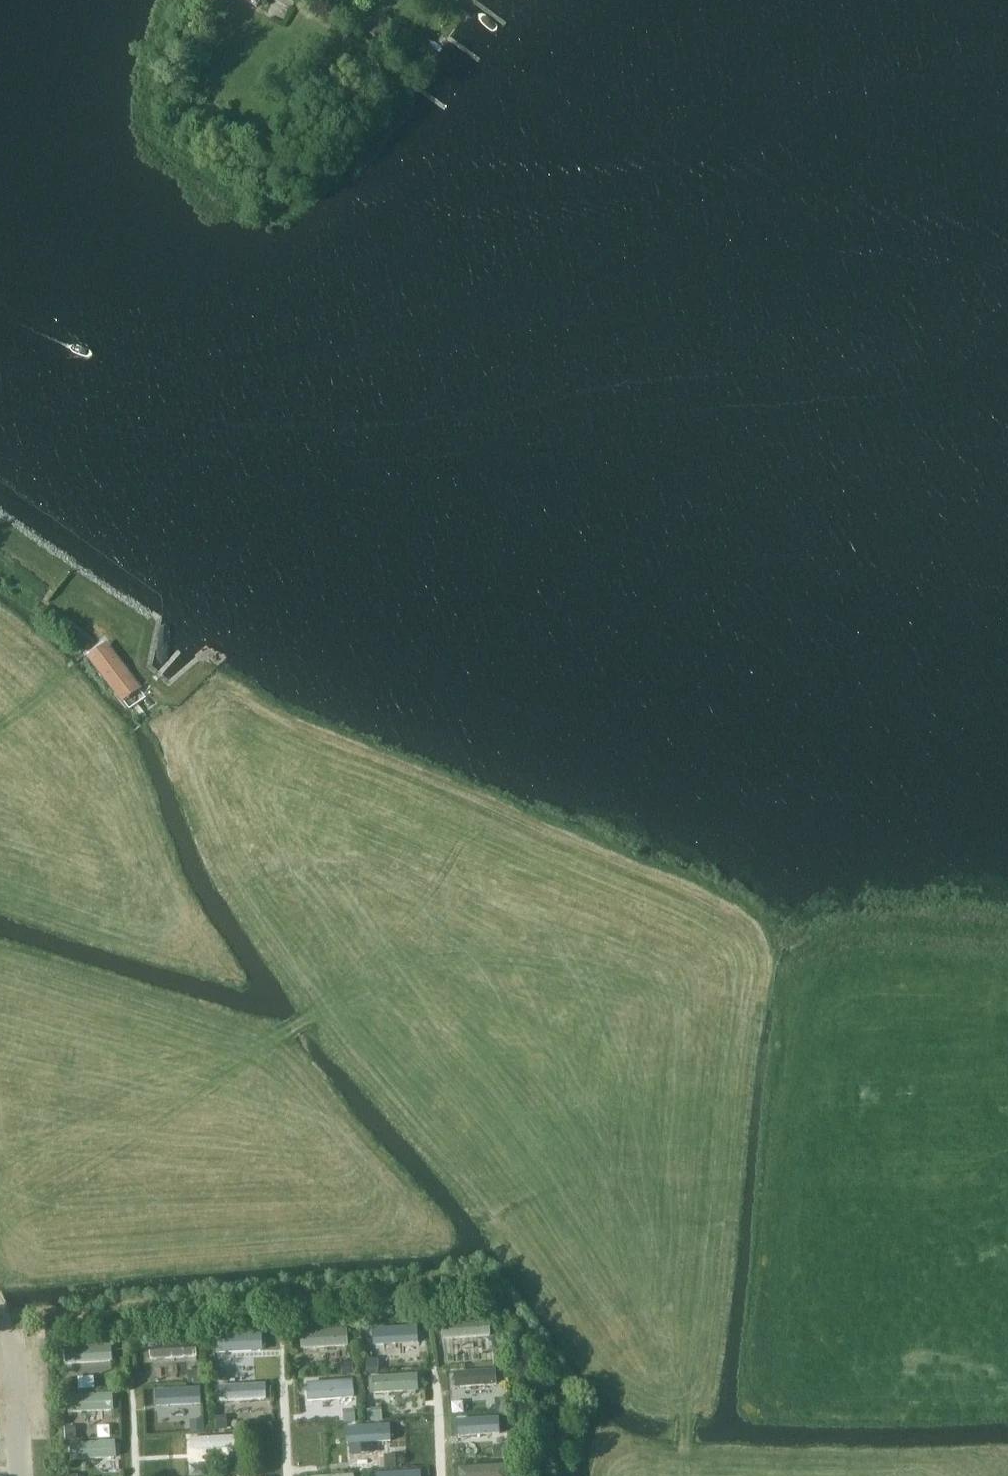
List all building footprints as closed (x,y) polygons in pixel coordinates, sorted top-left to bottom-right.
[(368,33),(380,40),(389,24),(377,18),(368,33)] [(93,660),(121,696),(137,684),(115,654),(112,657),(104,647),(94,655),(96,658),(93,660)] [(442,1321),(443,1340),(492,1338),(491,1319),(442,1321)] [(419,1344),(418,1325),(373,1327),(374,1346),(419,1344)] [(349,1347),(348,1327),(300,1329),(301,1349),(349,1347)] [(216,1354),(262,1352),(262,1334),(215,1336),(216,1354)] [(150,1343),(151,1360),(198,1358),(197,1341),(150,1343)] [(113,1363),(112,1346),(64,1349),(65,1366),(113,1363)] [(497,1371),(455,1373),(456,1389),(498,1388),(497,1371)] [(80,1385),(96,1384),(95,1373),(79,1374),(80,1385)] [(419,1393),(418,1375),(374,1378),(375,1396),(419,1393)] [(354,1399),(353,1381),(307,1383),(308,1402),(354,1399)] [(267,1401),(266,1383),(219,1385),(220,1404),(267,1401)] [(202,1405),(202,1387),(155,1389),(156,1407),(202,1405)] [(119,1412),(118,1395),(69,1397),(69,1414),(119,1412)] [(501,1436),(500,1418),(457,1420),(458,1439),(501,1436)] [(391,1444),(391,1425),(346,1427),(347,1445),(391,1444)] [(236,1450),(235,1437),(191,1439),(191,1452),(236,1450)] [(117,1459),(116,1442),(70,1445),(71,1462),(117,1459)] [(498,1466),(459,1468),(459,1475),(499,1475),(498,1466)]
